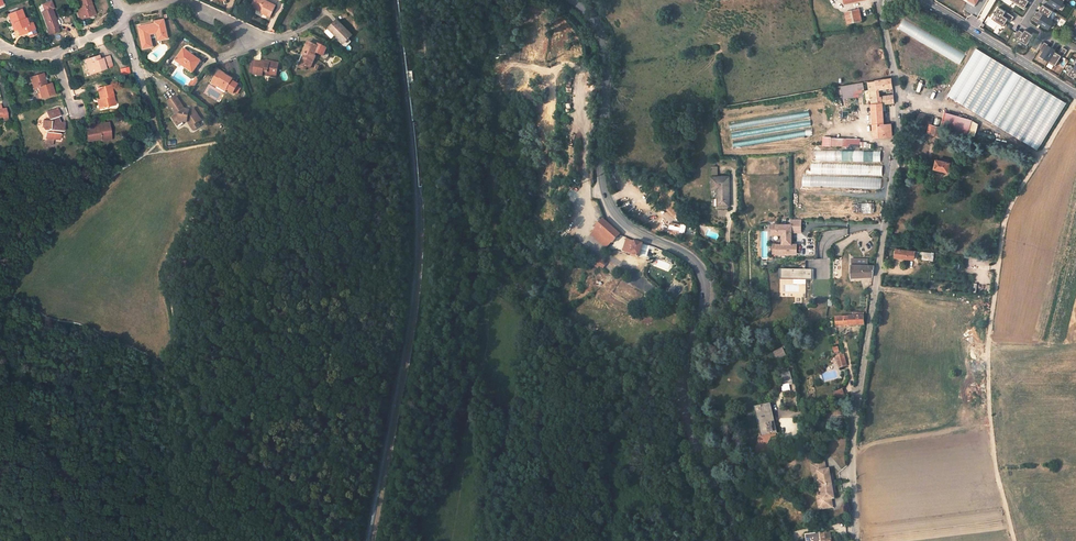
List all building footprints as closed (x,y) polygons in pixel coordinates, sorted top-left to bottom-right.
[(90,0),(80,0),(82,6),(81,6),(82,8),(77,10),(81,20),(85,18),(84,16),(94,12),(91,4),(91,3),(90,0)] [(264,0),(255,0),(253,5),(262,10),(261,12),(261,13),(270,17),(276,6),(264,0)] [(1031,0),(1011,0),(1024,8),(1029,1),(1029,2),(1031,0)] [(1038,23),(1049,30),(1054,21),(1049,17),(1053,11),(1055,8),(1058,10),(1064,1),(1064,0),(1049,0),(1048,3),(1046,7),(1042,5),(1038,12),(1036,11),(1031,20),(1037,24),(1038,23)] [(42,12),(50,33),(59,30),(58,26),(52,8),(53,8),(51,1),(42,4),(45,11),(42,12)] [(1011,21),(1014,17),(1007,13),(1005,17),(1003,16),(1005,12),(998,7),(996,11),(996,12),(995,14),(992,19),(994,20),(1003,26),(1008,19),(1011,21)] [(24,18),(21,9),(8,14),(14,30),(17,29),(22,27),(25,33),(34,29),(32,22),(28,24),(26,18),(24,18)] [(859,10),(845,12),(847,24),(861,21),(861,18),(859,10)] [(959,65),(964,55),(904,19),(899,28),(959,65)] [(168,38),(164,20),(154,22),(155,25),(151,26),(150,24),(138,26),(143,48),(152,46),(150,34),(157,32),(158,40),(168,38)] [(352,35),(337,20),(329,28),(334,32),(333,33),(344,43),(352,35)] [(1018,40),(1027,45),(1033,35),(1025,30),(1023,33),(1019,30),(1014,37),(1018,40)] [(316,47),(307,42),(303,52),(306,53),(305,56),(304,56),(301,62),(302,62),(300,68),(305,70),(307,67),(310,69),(316,56),(315,56),(316,53),(322,55),(322,57),(323,58),(324,58),(326,58),(328,56),(328,55),(328,54),(328,53),(327,52),(326,51),(327,49),(318,45),(316,47)] [(1055,66),(1061,56),(1063,57),(1067,50),(1063,47),(1059,54),(1055,52),(1056,50),(1047,45),(1044,42),(1039,49),(1043,51),(1040,56),(1048,61),(1055,66)] [(947,96),(1037,151),(1066,103),(976,48),(947,96)] [(200,61),(184,49),(176,61),(192,73),(200,61)] [(112,65),(109,56),(99,60),(98,56),(85,60),(90,73),(100,70),(99,69),(112,65)] [(276,76),(279,64),(270,62),(269,65),(265,64),(256,62),(253,74),(262,76),(263,71),(267,72),(267,74),(276,76)] [(1073,68),(1072,67),(1067,75),(1074,79),(1075,77),(1075,63),(1073,68)] [(227,90),(233,94),(238,85),(232,81),(232,80),(224,75),(224,74),(219,71),(212,84),(217,87),(218,85),(227,90)] [(43,73),(31,77),(33,84),(35,83),(37,88),(39,87),(42,97),(55,93),(51,83),(47,84),(43,73)] [(892,137),(891,125),(884,125),(882,104),(894,103),(893,96),(879,97),(878,90),(892,88),(891,79),(868,83),(869,91),(864,92),(866,103),(869,103),(869,99),(871,98),(872,105),(871,106),(873,138),(892,137)] [(191,82),(189,86),(192,89),(198,81),(195,80),(193,83),(191,82)] [(847,97),(853,96),(852,89),(858,88),(857,84),(846,86),(847,97)] [(113,95),(110,85),(97,88),(100,99),(97,99),(100,109),(112,105),(110,96),(113,95)] [(176,96),(167,102),(175,115),(171,118),(174,122),(177,120),(182,121),(182,120),(186,121),(193,131),(199,126),(197,123),(201,120),(193,108),(189,111),(184,110),(176,96)] [(3,116),(4,121),(8,120),(5,108),(1,109),(0,109),(0,117),(3,116)] [(62,131),(63,123),(61,123),(55,122),(55,117),(58,116),(60,116),(57,108),(48,112),(50,119),(51,119),(51,121),(43,120),(43,127),(43,128),(44,129),(45,131),(46,132),(46,137),(59,139),(60,133),(59,133),(59,131),(62,131)] [(733,149),(814,136),(813,128),(821,127),(820,118),(810,120),(809,111),(730,124),(733,149)] [(932,124),(934,117),(919,113),(918,120),(932,124)] [(94,128),(86,129),(87,141),(100,139),(101,141),(106,139),(106,137),(111,136),(109,128),(106,128),(105,123),(94,125),(94,128)] [(938,136),(940,127),(934,126),(931,134),(938,136)] [(860,136),(830,136),(830,144),(870,147),(870,142),(861,141),(860,136)] [(887,162),(887,151),(813,150),(812,176),(803,176),(803,186),(881,189),(883,162),(887,162)] [(948,172),(950,163),(936,160),(934,169),(948,172)] [(729,206),(729,177),(711,178),(712,189),(717,189),(718,206),(729,206)] [(863,203),(863,213),(873,213),(873,203),(863,203)] [(603,219),(595,228),(608,240),(612,243),(620,234),(603,219)] [(801,220),(791,219),(791,225),(772,225),(772,236),(783,236),(783,244),(773,244),(773,254),(797,253),(797,244),(792,244),(792,233),(801,233),(801,220)] [(595,228),(591,233),(604,245),(608,240),(595,228)] [(626,253),(639,257),(643,244),(631,240),(629,245),(629,248),(626,253)] [(922,260),(932,261),(933,253),(918,252),(918,251),(896,249),(895,257),(916,259),(917,255),(922,255),(922,260)] [(604,261),(598,257),(594,262),(600,266),(604,261)] [(852,278),(873,276),(875,266),(868,266),(868,259),(852,259),(852,260),(852,275),(852,278)] [(795,298),(793,294),(783,300),(786,304),(795,298)] [(798,302),(795,298),(786,304),(789,308),(798,302)] [(837,318),(837,326),(856,326),(856,327),(859,327),(859,325),(864,325),(865,324),(864,317),(862,317),(862,315),(861,315),(860,315),(860,313),(853,313),(853,316),(837,318)] [(787,357),(783,348),(776,351),(780,358),(780,360),(787,357)] [(847,366),(844,355),(836,357),(837,362),(839,368),(847,366)] [(793,384),(790,371),(782,373),(784,386),(793,384)] [(844,389),(836,392),(838,399),(846,397),(844,389)] [(772,410),(771,404),(756,407),(761,434),(769,432),(773,434),(777,433),(773,415),(771,415),(771,413),(771,412),(771,410),(772,410)] [(826,462),(812,464),(814,472),(818,471),(819,477),(821,476),(821,481),(819,481),(821,491),(823,491),(823,495),(822,495),(823,501),(819,501),(820,510),(833,508),(832,500),(831,494),(834,494),(831,475),(828,476),(827,470),(826,462)] [(830,532),(820,533),(820,532),(805,534),(806,540),(831,540),(830,532)]
